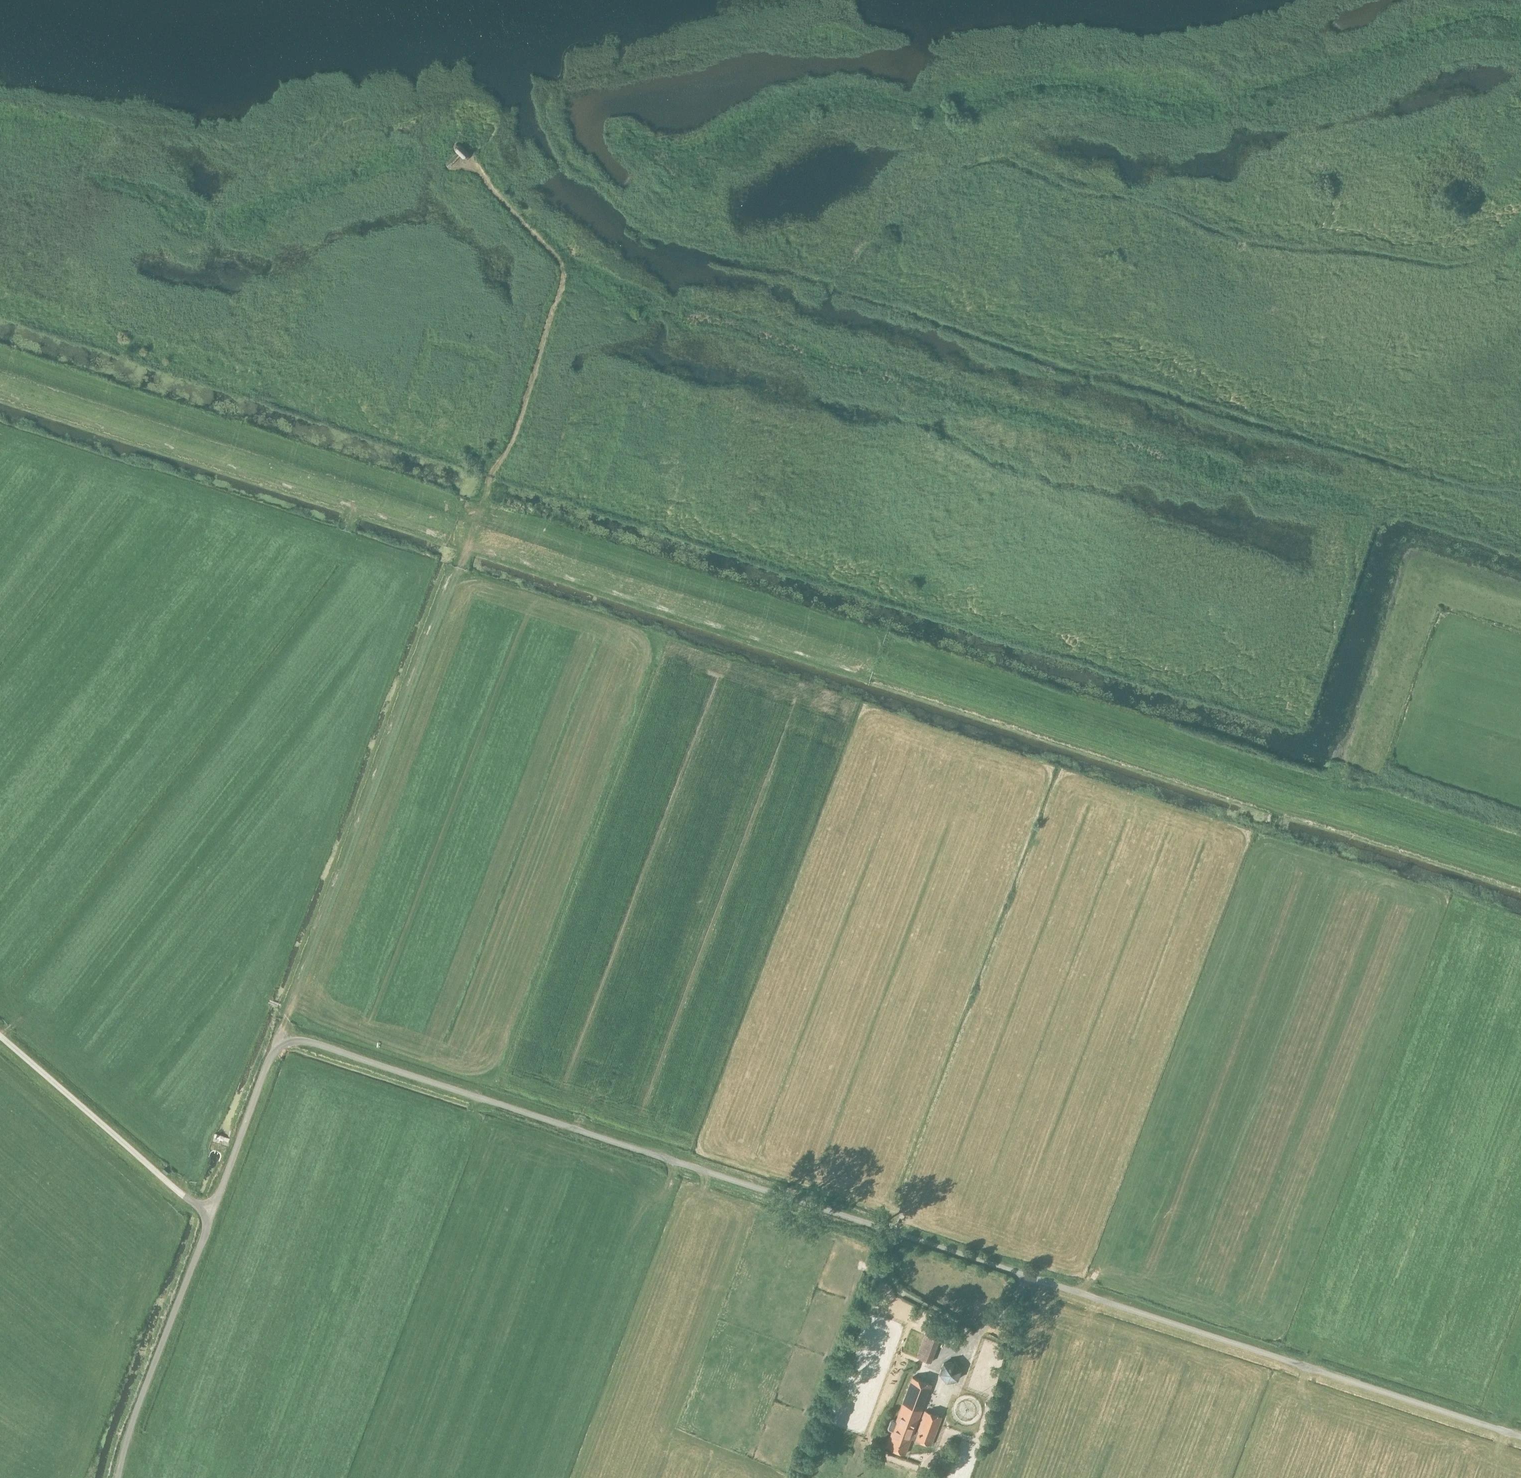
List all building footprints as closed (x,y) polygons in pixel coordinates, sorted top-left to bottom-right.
[(453,142),(453,148),(459,154),(461,156),(467,158),(466,151),(459,144),(453,142)] [(916,1357),(930,1363),(938,1340),(924,1335),(916,1357)] [(943,1363),(939,1373),(946,1382),(956,1380),(960,1370),(953,1361),(943,1363)] [(912,1377),(895,1421),(892,1420),(890,1420),(887,1428),(888,1429),(891,1431),(886,1447),(905,1454),(911,1438),(930,1445),(941,1417),(924,1411),(915,1434),(913,1432),(931,1384),(912,1377)] [(946,1454),(941,1452),(937,1461),(942,1463),(946,1454)]
